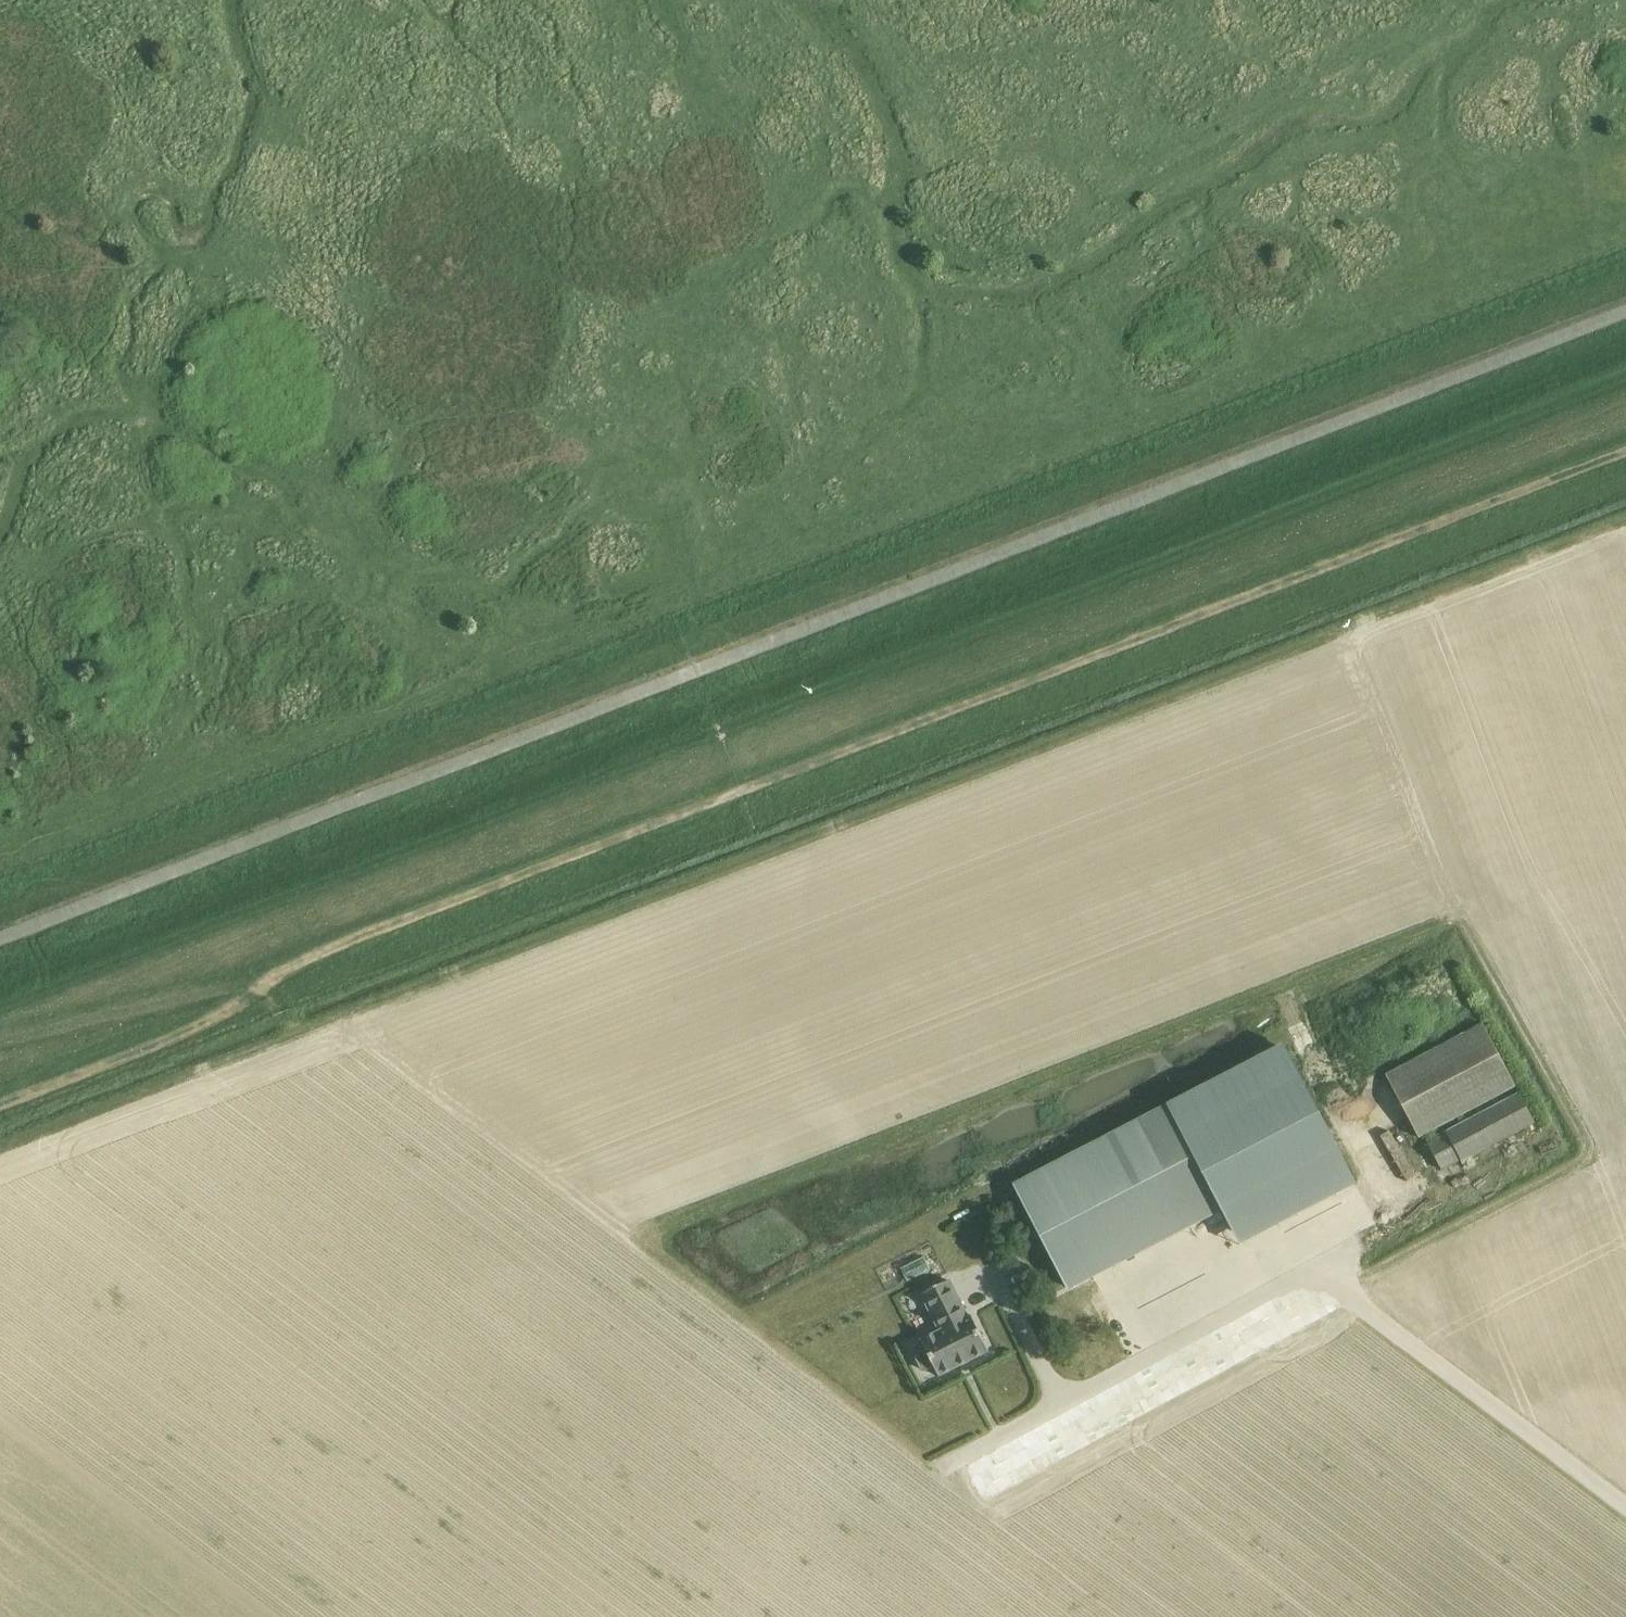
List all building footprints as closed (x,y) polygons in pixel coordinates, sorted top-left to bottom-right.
[(1418,1139),(1431,1132),(1516,1089),(1485,1026),(1386,1076),(1418,1139)] [(1168,1105),(1013,1186),(1069,1292),(1224,1212),(1241,1246),(1357,1185),(1284,1045),(1168,1105)] [(1446,1133),(1447,1135),(1428,1145),(1441,1170),(1460,1161),(1460,1162),(1534,1124),(1519,1095),(1446,1133)] [(949,1282),(929,1291),(922,1295),(940,1332),(921,1342),(925,1352),(919,1355),(916,1360),(921,1370),(928,1371),(933,1368),(938,1377),(988,1352),(971,1317),(968,1319),(949,1282)]
